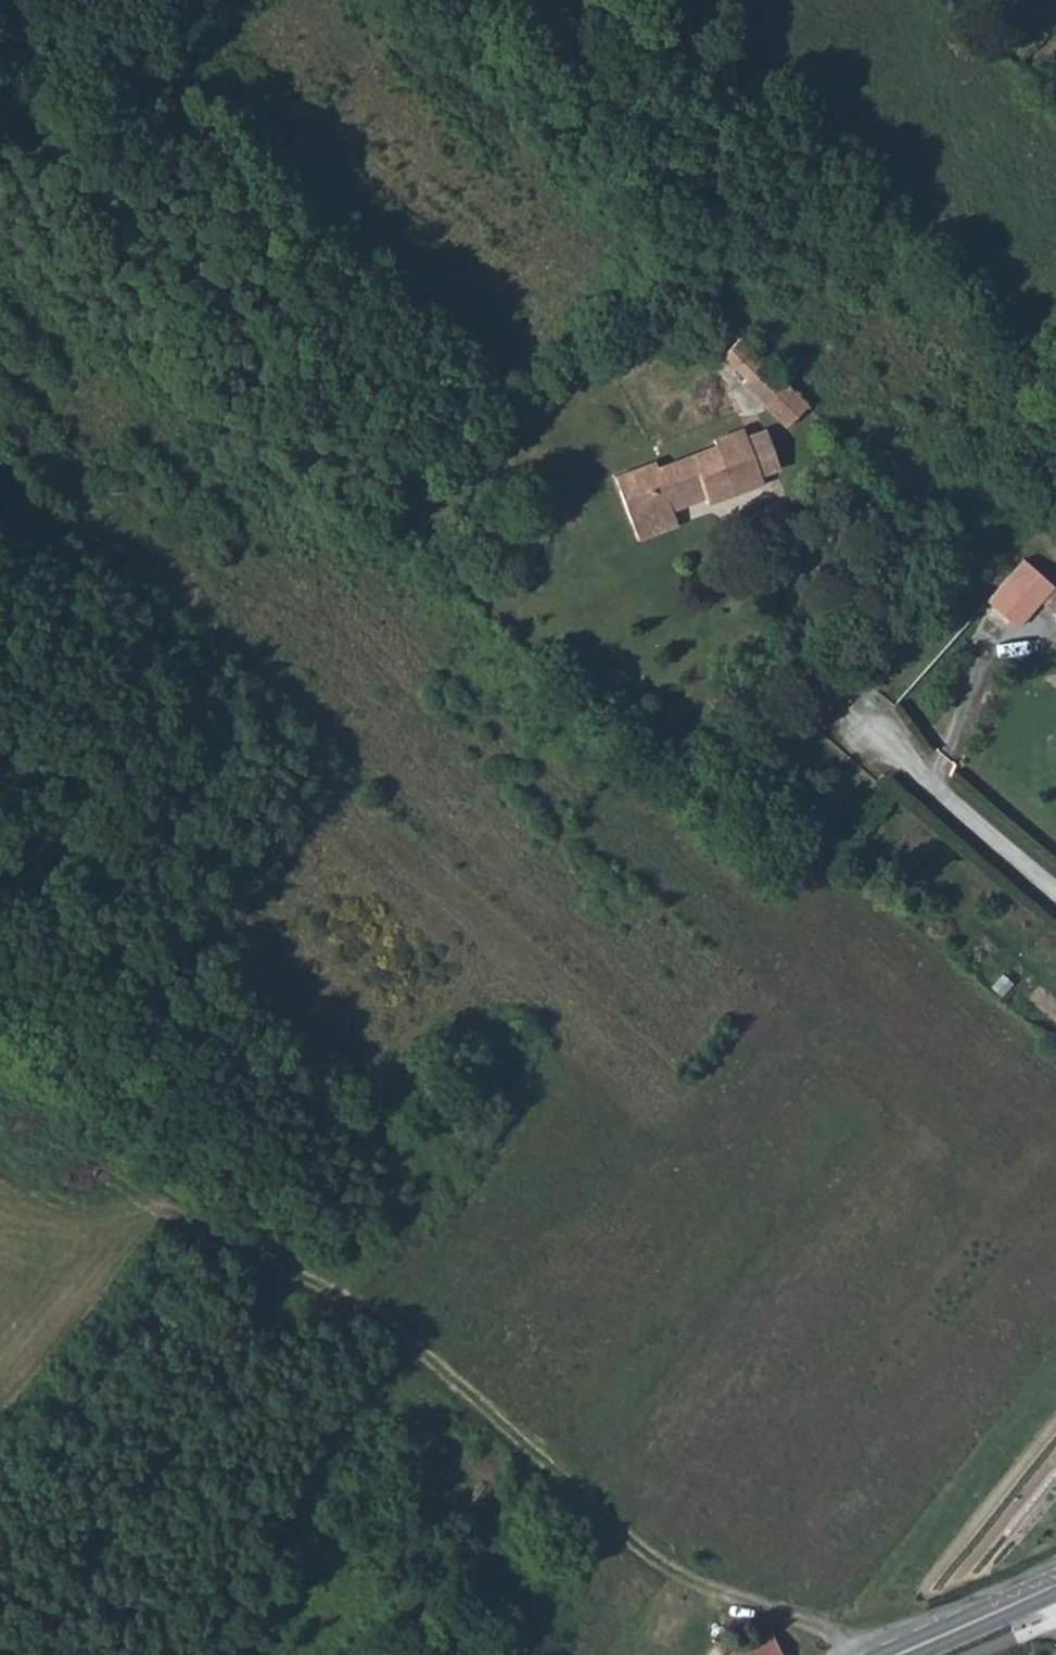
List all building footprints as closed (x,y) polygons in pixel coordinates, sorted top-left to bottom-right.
[(812,408),(742,339),(731,351),(755,377),(747,385),(791,429),(812,408)] [(763,475),(751,438),(748,427),(719,437),(721,446),(660,465),(658,459),(616,472),(630,514),(668,501),(671,509),(713,497),(715,503),(766,487),(763,475)] [(769,433),(751,438),(763,475),(779,469),(769,433)] [(668,501),(630,514),(638,538),(675,525),(671,509),(668,501)] [(1026,556),(1017,568),(997,593),(991,600),(1021,624),(1055,582),(1026,556)] [(757,1622),(714,1643),(719,1654),(772,1654),(757,1622)] [(714,1643),(687,1654),(719,1654),(714,1643)]
